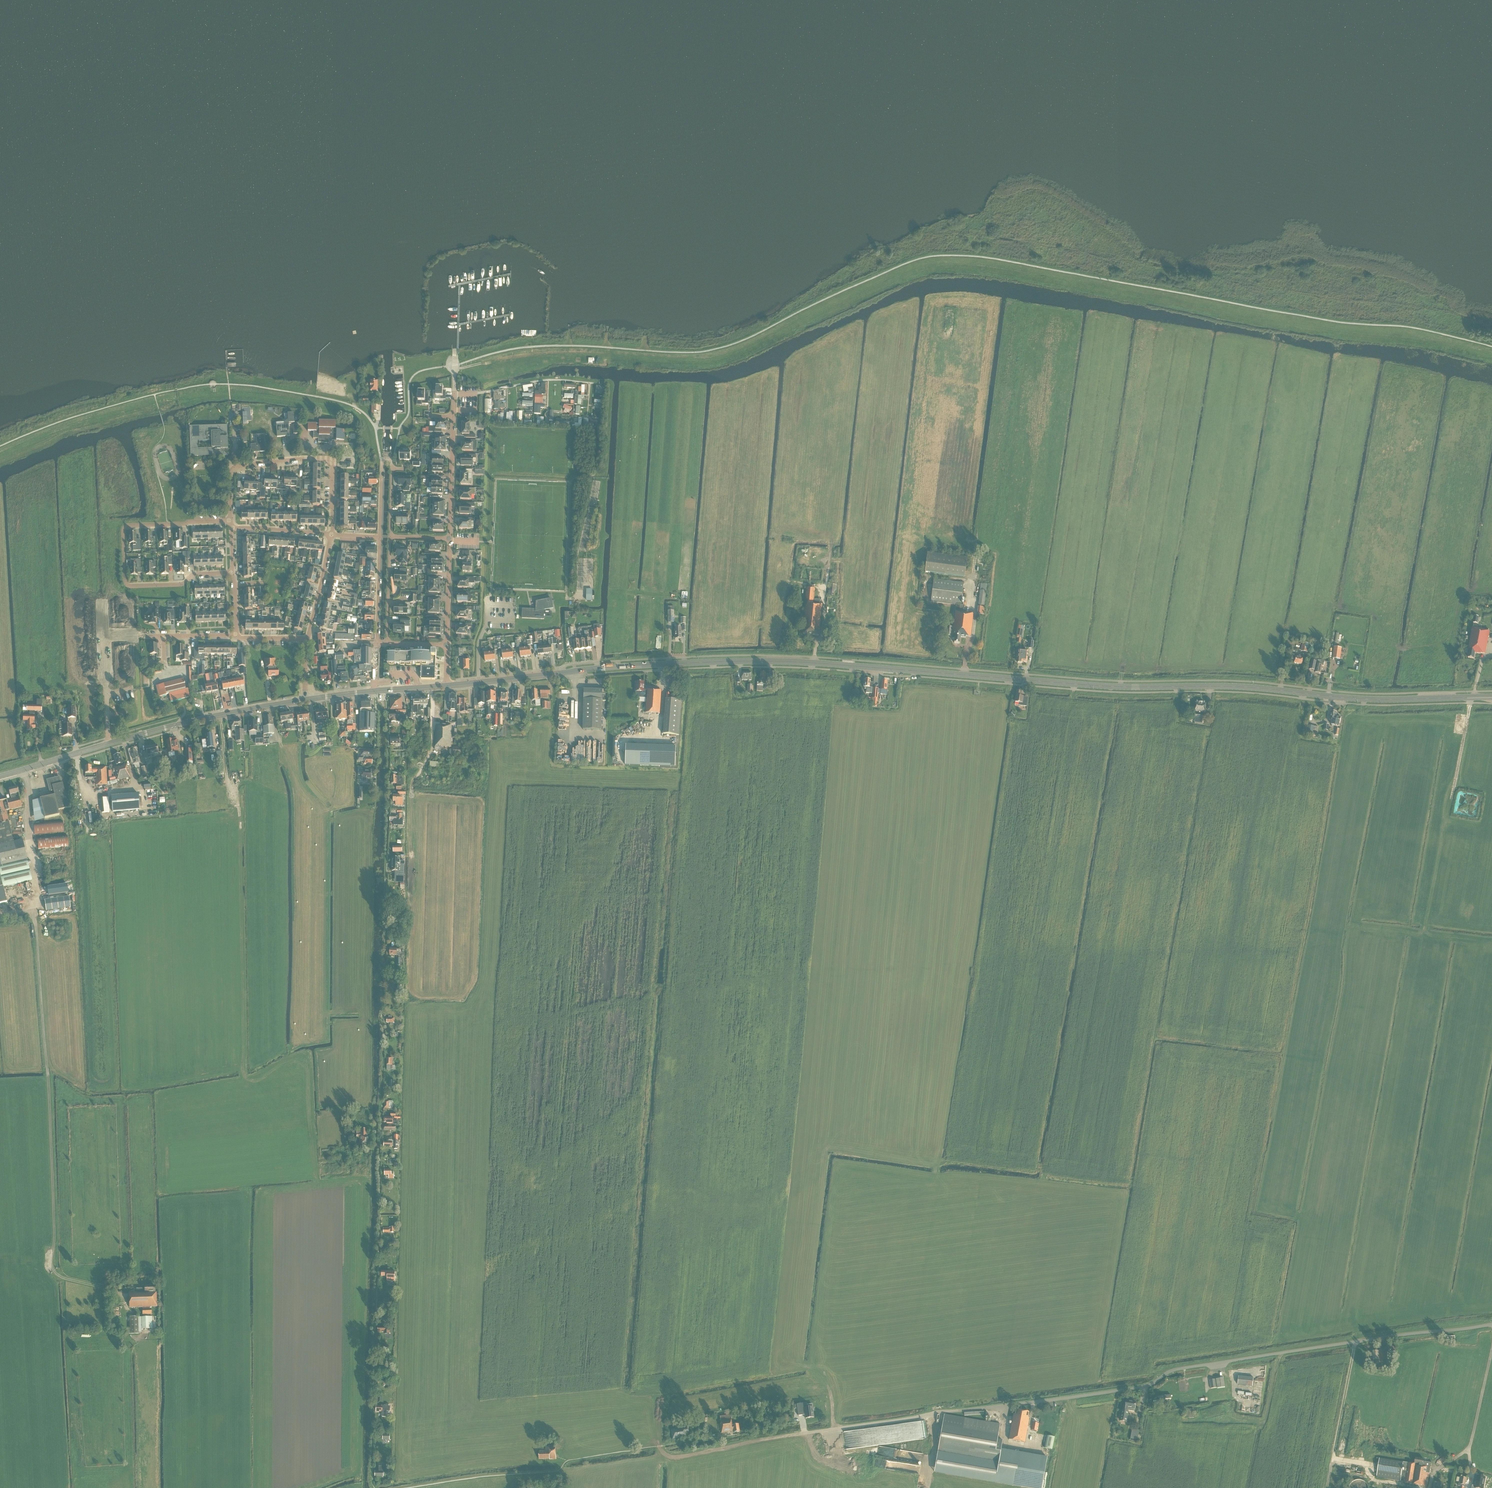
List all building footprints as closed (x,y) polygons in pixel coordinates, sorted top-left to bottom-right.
[(437,387),(437,391),(434,391),(434,399),(446,400),(446,391),(444,391),(444,387),(437,387)] [(423,405),(429,405),(429,397),(426,397),(426,391),(423,391),(423,390),(419,390),(419,391),(419,394),(418,394),(418,398),(419,398),(419,401),(423,402),(423,405)] [(277,437),(290,436),(288,422),(294,422),(294,413),(288,413),(288,418),(284,423),(276,423),(277,437)] [(318,438),(318,443),(324,443),(324,442),(332,442),(332,439),(336,439),(336,440),(344,440),(344,430),(336,430),(336,428),(335,428),(335,420),(319,420),(319,424),(316,424),(316,423),(308,423),(308,431),(313,431),(313,438),(318,438)] [(441,430),(447,430),(447,423),(437,423),(437,427),(430,427),(430,433),(441,433),(441,430)] [(470,423),(462,423),(462,434),(466,434),(466,438),(475,438),(476,435),(469,434),(470,423)] [(190,426),(190,456),(228,455),(227,425),(190,426)] [(435,440),(435,444),(446,444),(446,437),(440,437),(440,433),(433,433),(432,440),(435,440)] [(264,434),(260,434),(256,435),(257,444),(251,444),(251,452),(265,451),(264,434)] [(468,443),(462,443),(462,447),(461,447),(461,450),(462,450),(473,451),(473,444),(475,444),(475,440),(468,440),(468,443)] [(446,444),(435,444),(435,448),(432,448),(432,454),(439,454),(439,451),(445,451),(446,444)] [(411,451),(399,451),(399,460),(411,460),(411,451)] [(469,458),(461,458),(461,459),(461,462),(461,465),(473,466),(473,461),(476,461),(476,455),(469,455),(469,458)] [(434,462),(433,466),(444,466),(444,460),(438,459),(438,456),(431,456),(431,462),(434,462)] [(444,466),(433,466),(433,470),(430,470),(430,476),(438,476),(438,473),(444,473),(444,466)] [(465,473),(461,473),(461,484),(472,485),(472,479),(468,479),(468,473),(472,473),(472,470),(465,469),(465,473)] [(377,484),(377,478),(374,478),(374,474),(365,474),(365,479),(368,479),(368,484),(377,484)] [(280,481),(280,490),(286,490),(286,486),(290,487),(290,477),(285,476),(284,481),(280,481)] [(260,492),(260,498),(265,498),(266,488),(270,488),(271,478),(265,477),(264,483),(260,483),(260,491),(260,492)] [(290,477),(290,487),(296,487),(300,488),(301,480),(297,480),(297,477),(290,477)] [(411,477),(399,477),(399,485),(404,486),(403,491),(409,491),(410,486),(411,477)] [(271,478),(270,488),(276,489),(276,490),(280,490),(280,481),(277,481),(277,478),(271,478)] [(433,483),(433,487),(443,487),(443,481),(437,481),(437,478),(430,478),(430,483),(433,483)] [(244,482),(241,482),(240,490),(244,491),(245,490),(250,490),(251,480),(245,479),(244,482)] [(256,491),(260,492),(260,491),(260,483),(257,483),(257,480),(251,480),(250,490),(256,491)] [(443,487),(433,487),(432,494),(431,494),(431,497),(437,498),(437,494),(443,495),(443,487)] [(468,492),(461,492),(460,493),(460,496),(460,499),(471,499),(471,495),(475,495),(475,489),(468,488),(468,492)] [(371,494),(362,494),(362,505),(371,505),(371,504),(376,505),(376,499),(371,499),(371,494)] [(406,495),(397,495),(397,507),(403,507),(403,511),(411,511),(411,503),(406,503),(406,495)] [(434,505),(434,509),(444,509),(445,503),(439,503),(439,499),(431,499),(431,505),(434,505)] [(468,507),(460,506),(460,507),(459,507),(459,510),(460,510),(460,514),(471,514),(471,507),(475,507),(475,503),(468,503),(468,507)] [(444,509),(434,509),(434,513),(431,513),(431,519),(438,519),(438,516),(444,516),(444,509)] [(408,516),(397,515),(396,524),(408,524),(408,516)] [(467,521),(460,521),(460,522),(459,522),(459,525),(460,525),(459,528),(470,529),(471,522),(474,522),(474,518),(467,518),(467,521)] [(433,526),(433,531),(444,531),(444,524),(438,524),(438,521),(431,521),(430,526),(433,526)] [(183,538),(182,531),(179,531),(179,532),(176,532),(176,535),(174,535),(175,538),(176,538),(176,542),(179,541),(180,548),(187,548),(187,538),(183,538)] [(152,539),(151,532),(148,532),(148,533),(145,533),(145,536),(143,536),(144,540),(145,539),(145,543),(148,542),(148,545),(155,545),(155,539),(152,539)] [(167,538),(167,532),(163,532),(160,532),(160,542),(164,542),(164,545),(168,545),(169,551),(172,551),(172,544),(170,544),(170,538),(167,538)] [(136,540),(136,533),(132,533),(129,533),(129,536),(128,536),(128,540),(129,540),(129,543),(133,543),(133,551),(141,550),(140,539),(136,540)] [(428,549),(427,549),(425,549),(425,554),(435,555),(435,552),(440,552),(440,549),(441,549),(441,545),(440,545),(428,544),(428,549)] [(396,548),(395,556),(400,556),(400,558),(400,563),(407,563),(407,556),(408,556),(408,549),(396,548)] [(967,557),(927,552),(925,572),(965,577),(967,557)] [(201,557),(196,557),(196,554),(194,554),(194,557),(194,559),(191,559),(191,564),(194,563),(194,566),(201,566),(201,557)] [(432,565),(443,566),(443,559),(437,559),(437,556),(429,556),(429,562),(432,562),(432,565)] [(471,571),(472,565),(470,565),(470,556),(462,556),(462,559),(465,559),(465,564),(463,564),(463,571),(471,571)] [(172,565),(172,557),(164,557),(165,564),(161,564),(161,567),(160,567),(160,571),(161,571),(161,574),(165,574),(168,574),(168,565),(172,565)] [(141,559),(139,559),(130,560),(131,565),(130,565),(130,568),(129,568),(129,572),(130,572),(131,575),(134,575),(137,575),(137,573),(142,573),(142,568),(141,568),(141,562),(141,559)] [(187,559),(180,560),(176,560),(177,563),(177,573),(180,573),(184,573),(184,567),(188,566),(187,559)] [(146,565),(146,574),(149,574),(153,574),(153,568),(156,567),(156,561),(149,561),(149,564),(146,565)] [(374,573),(375,563),(367,563),(366,572),(365,572),(365,577),(373,577),(373,573),(374,573)] [(442,572),(443,566),(432,565),(431,565),(431,569),(428,569),(428,575),(436,575),(436,572),(442,572)] [(336,566),(335,572),(348,574),(348,572),(342,571),(343,567),(336,566)] [(400,573),(395,573),(395,581),(407,582),(407,574),(408,574),(408,569),(401,569),(401,572),(400,573)] [(316,576),(300,573),(300,575),(305,576),(306,576),(308,577),(307,580),(314,582),(316,576)] [(428,586),(430,586),(440,586),(440,579),(434,579),(434,576),(426,576),(425,581),(428,582),(428,586)] [(464,578),(464,581),(458,581),(458,588),(468,588),(468,584),(474,584),(474,578),(464,578)] [(955,639),(954,643),(959,643),(960,637),(966,638),(966,636),(971,637),(973,613),(964,612),(965,605),(961,605),(964,583),(934,579),(931,602),(956,605),(952,638),(955,639)] [(331,581),(330,588),(337,589),(345,591),(346,587),(340,586),(341,583),(331,581)] [(981,583),(980,590),(978,605),(984,606),(986,591),(987,584),(981,583)] [(835,598),(837,585),(829,584),(828,597),(835,598)] [(203,598),(202,595),(202,586),(195,586),(195,588),(192,588),(192,593),(195,593),(195,595),(195,598),(200,598),(203,598)] [(440,586),(430,586),(429,590),(426,590),(426,596),(434,596),(434,593),(440,593),(440,586)] [(330,588),(328,593),(336,595),(341,596),(342,593),(336,592),(337,589),(330,588)] [(804,622),(803,634),(819,635),(822,604),(820,604),(820,600),(814,600),(815,589),(807,588),(803,622),(804,622)] [(311,600),(312,594),(299,591),(296,590),(295,592),(302,594),(302,595),(304,595),(303,599),(311,600)] [(463,595),(457,595),(457,602),(471,602),(471,592),(463,592),(463,595)] [(336,595),(328,593),(327,600),(334,601),(335,601),(340,602),(341,599),(335,598),(336,595)] [(429,602),(428,606),(439,607),(440,600),(435,600),(435,597),(426,597),(426,602),(429,602)] [(834,609),(835,598),(828,598),(826,608),(834,609)] [(539,609),(522,609),(522,618),(544,619),(544,615),(545,615),(545,616),(551,617),(552,611),(545,611),(545,614),(544,614),(545,610),(553,608),(552,600),(537,602),(539,609)] [(325,603),(323,610),(331,611),(336,612),(337,609),(331,608),(332,605),(325,603)] [(308,605),(300,604),(300,607),(296,606),(296,609),(299,610),(306,612),(308,605)] [(398,606),(394,606),(394,613),(407,614),(410,614),(410,610),(407,610),(407,606),(398,605),(398,606)] [(439,607),(428,606),(428,613),(427,613),(427,616),(433,616),(433,613),(439,614),(439,607)] [(465,611),(457,610),(457,611),(456,611),(456,614),(457,614),(457,618),(468,618),(468,611),(472,611),(472,607),(465,607),(465,611)] [(153,614),(148,614),(148,615),(145,615),(145,622),(149,621),(149,623),(155,623),(155,618),(158,618),(158,615),(158,608),(152,608),(153,614)] [(179,622),(186,622),(186,615),(189,615),(189,608),(183,608),(183,613),(179,613),(179,622)] [(124,613),(121,614),(121,624),(127,624),(127,617),(130,617),(130,610),(124,610),(124,613)] [(164,623),(171,623),(171,616),(174,616),(174,610),(167,610),(167,614),(164,614),(164,623)] [(335,618),(336,616),(333,615),(330,614),(331,611),(323,610),(322,616),(331,617),(335,618)] [(117,611),(111,611),(112,618),(115,618),(115,624),(121,624),(121,614),(117,614),(117,611)] [(368,612),(368,615),(368,614),(361,614),(361,618),(365,618),(365,620),(368,620),(368,619),(373,620),(373,615),(373,612),(368,612)] [(296,622),(303,624),(305,618),(297,616),(296,619),(293,619),(293,621),(296,622)] [(322,616),(321,622),(330,624),(332,624),(332,621),(330,621),(331,617),(322,616)] [(426,620),(426,627),(441,627),(441,621),(435,620),(435,617),(428,617),(428,620),(426,620)] [(252,622),(252,618),(249,618),(249,622),(242,622),(242,627),(245,627),(245,630),(252,630),(252,622)] [(401,623),(394,623),(394,632),(405,632),(405,626),(410,626),(410,619),(401,619),(401,623)] [(293,621),(290,621),(289,623),(295,625),(294,628),(297,629),(302,630),(303,624),(296,622),(293,621)] [(373,633),(373,623),(368,623),(368,625),(367,625),(367,623),(367,621),(359,621),(359,627),(365,627),(365,630),(368,630),(367,633),(373,633)] [(330,624),(321,622),(320,628),(327,629),(333,630),(333,627),(330,626),(330,624)] [(358,634),(358,628),(358,624),(355,624),(355,636),(361,636),(361,639),(365,639),(371,639),(371,634),(361,634),(358,634)] [(464,627),(457,627),(457,628),(456,628),(456,631),(457,631),(456,634),(458,634),(458,638),(461,638),(462,634),(467,635),(468,627),(471,627),(471,624),(464,624),(464,627)] [(441,634),(441,627),(426,627),(424,627),(424,637),(435,637),(435,634),(441,634)] [(1472,627),(1472,629),(1468,653),(1469,653),(1468,658),(1474,659),(1475,653),(1481,654),(1481,653),(1485,654),(1490,632),(1484,631),(1484,629),(1472,627)] [(91,635),(83,635),(83,646),(94,645),(94,639),(91,639),(91,635)] [(1311,644),(1303,642),(1302,651),(1307,652),(1307,651),(1309,652),(1311,644)] [(157,651),(157,644),(150,644),(150,654),(157,653),(157,658),(161,657),(161,651),(157,651)] [(538,655),(545,654),(544,645),(541,646),(541,644),(537,645),(538,655)] [(84,651),(81,652),(81,656),(92,655),(92,651),(95,651),(94,645),(83,646),(84,651)] [(115,653),(112,653),(112,662),(116,661),(116,658),(122,657),(122,645),(115,646),(115,653)] [(129,645),(122,645),(122,657),(130,657),(130,660),(134,660),(134,653),(129,653),(129,645)] [(184,646),(176,645),(176,656),(181,656),(181,660),(188,661),(188,654),(184,654),(184,646)] [(358,663),(358,669),(359,669),(359,671),(360,680),(366,680),(365,674),(367,674),(367,672),(372,672),(372,663),(370,663),(370,661),(372,661),(372,648),(370,648),(370,645),(361,645),(361,648),(353,648),(353,652),(348,652),(348,656),(355,656),(354,663),(358,663)] [(205,659),(205,657),(205,647),(198,647),(198,649),(194,649),(194,657),(198,657),(198,659),(205,659)] [(1342,648),(1334,647),(1333,658),(1340,659),(1342,648)] [(1017,657),(1018,658),(1018,663),(1022,663),(1022,662),(1027,662),(1027,655),(1028,655),(1029,653),(1028,652),(1028,651),(1018,650),(1018,651),(1017,657)] [(431,653),(388,652),(388,663),(421,664),(421,673),(420,673),(421,673),(421,678),(420,678),(421,678),(421,679),(435,679),(436,679),(436,678),(435,678),(435,673),(436,674),(436,673),(435,673),(436,656),(436,651),(431,651),(431,653)] [(1295,657),(1294,663),(1302,664),(1303,658),(1304,654),(1301,654),(1300,656),(1296,655),(1295,657)] [(268,676),(278,676),(278,669),(275,669),(275,658),(264,658),(264,668),(268,668),(268,676)] [(1312,661),(1311,660),(1309,670),(1316,671),(1315,673),(1321,674),(1323,666),(1322,665),(1323,663),(1317,662),(1317,661),(1317,660),(1312,659),(1312,661)] [(327,665),(320,665),(321,671),(321,675),(321,680),(326,680),(326,682),(331,682),(330,674),(328,674),(326,674),(326,671),(327,671),(327,665)] [(345,669),(345,666),(338,667),(338,669),(337,670),(338,682),(348,681),(347,673),(345,673),(345,669)] [(359,669),(358,669),(352,670),(353,681),(360,680),(359,671),(359,669)] [(223,689),(229,688),(226,673),(223,674),(222,672),(218,673),(219,678),(223,677),(224,682),(221,682),(223,689)] [(233,680),(234,687),(244,685),(243,678),(236,680),(235,672),(232,672),(233,680)] [(766,672),(761,672),(760,680),(759,680),(759,684),(757,684),(757,691),(763,691),(763,684),(765,684),(765,680),(766,680),(766,672)] [(209,676),(209,673),(205,674),(207,680),(208,685),(205,685),(205,686),(201,687),(202,692),(206,691),(206,692),(212,691),(209,676)] [(209,676),(212,691),(218,690),(216,683),(214,684),(212,673),(209,673),(209,676)] [(229,688),(234,687),(233,680),(230,681),(229,676),(230,676),(229,673),(226,673),(229,688)] [(171,701),(190,697),(188,689),(186,690),(185,683),(184,678),(163,683),(163,684),(156,686),(159,697),(169,694),(171,701)] [(870,680),(865,679),(865,687),(865,689),(866,689),(866,693),(872,693),(873,687),(870,687),(870,680)] [(887,681),(882,681),(882,686),(881,686),(880,689),(878,689),(873,688),(872,698),(871,705),(877,706),(877,695),(878,692),(880,692),(880,694),(887,695),(888,689),(886,689),(887,681)] [(659,713),(661,690),(647,689),(644,689),(644,682),(636,682),(636,692),(635,695),(637,697),(646,698),(645,712),(659,713)] [(550,689),(541,689),(541,694),(541,698),(548,698),(548,694),(550,694),(550,689)] [(606,690),(584,689),(583,730),(601,730),(602,709),(604,709),(605,702),(603,702),(603,701),(606,701),(606,690)] [(537,694),(537,690),(532,690),(532,695),(532,701),(535,701),(536,705),(540,705),(540,700),(539,700),(539,698),(538,698),(538,694),(537,694)] [(570,701),(570,690),(560,690),(560,701),(570,701)] [(1022,691),(1017,690),(1015,702),(1019,702),(1018,705),(1026,707),(1027,703),(1023,702),(1023,697),(1021,696),(1022,691)] [(522,691),(513,691),(512,702),(515,702),(515,701),(521,702),(522,691)] [(495,702),(496,702),(495,692),(487,692),(487,709),(491,709),(491,706),(496,706),(495,702)] [(508,692),(501,692),(500,697),(498,697),(498,703),(500,703),(500,706),(507,706),(508,692)] [(485,693),(478,693),(478,699),(475,699),(475,706),(479,706),(478,704),(485,704),(485,693)] [(457,694),(449,694),(448,704),(450,704),(450,711),(456,711),(457,704),(456,704),(457,694)] [(391,702),(391,707),(391,709),(401,708),(401,698),(392,699),(392,702),(391,702)] [(412,713),(413,713),(418,713),(418,716),(421,716),(421,710),(420,698),(414,698),(414,706),(412,707),(412,713)] [(468,711),(468,707),(468,706),(466,706),(466,699),(457,699),(457,705),(461,705),(461,711),(468,711)] [(670,699),(666,699),(665,699),(663,734),(679,735),(681,700),(670,699)] [(41,711),(41,705),(41,700),(36,700),(36,705),(26,705),(23,705),(22,711),(29,711),(29,714),(34,714),(34,711),(41,711)] [(371,709),(371,701),(360,702),(360,709),(360,713),(359,731),(374,732),(375,714),(371,714),(370,709),(371,709)] [(347,717),(347,711),(346,711),(345,702),(336,702),(336,712),(335,712),(335,718),(338,718),(338,720),(347,719),(347,717)] [(1206,704),(1196,703),(1195,712),(1199,712),(1198,713),(1196,713),(1195,718),(1195,720),(1202,721),(1202,719),(1203,719),(1203,714),(1201,714),(1201,712),(1205,713),(1206,704)] [(75,708),(67,709),(68,718),(76,717),(75,708)] [(1337,712),(1331,711),(1329,720),(1332,720),(1331,725),(1339,726),(1339,723),(1340,723),(1341,718),(1336,717),(1337,712)] [(292,713),(286,714),(288,729),(290,729),(291,730),(296,729),(295,725),(290,726),(289,720),(293,720),(292,713)] [(558,728),(566,729),(566,733),(568,734),(569,722),(570,722),(571,714),(560,713),(558,728)] [(288,729),(286,714),(280,715),(281,722),(284,721),(286,730),(288,729)] [(34,716),(23,715),(23,720),(27,720),(27,730),(32,730),(32,728),(35,728),(35,724),(34,724),(34,721),(34,716)] [(272,725),(271,716),(264,717),(265,726),(263,726),(265,744),(269,744),(269,734),(274,734),(273,725),(272,725)] [(241,726),(241,720),(231,720),(231,727),(232,727),(232,730),(235,730),(235,732),(236,732),(236,741),(244,741),(243,730),(241,730),(241,726)] [(352,724),(352,720),(347,720),(347,729),(348,729),(348,731),(356,731),(356,724),(352,724)] [(249,721),(249,731),(257,731),(257,721),(249,721)] [(72,736),(71,725),(63,725),(63,736),(72,736)] [(451,747),(452,725),(436,725),(436,732),(435,732),(435,747),(451,747)] [(1318,727),(1308,725),(1307,733),(1312,734),(1313,731),(1318,731),(1318,727)] [(263,744),(263,735),(255,736),(255,744),(263,744)] [(173,740),(173,739),(167,740),(168,750),(166,750),(166,753),(174,752),(174,751),(179,751),(177,739),(173,740)] [(158,752),(157,745),(146,747),(146,751),(144,751),(145,758),(151,757),(150,754),(158,752)] [(676,747),(626,745),(625,765),(675,767),(676,747)] [(462,747),(453,747),(453,755),(462,755),(462,747)] [(138,762),(135,750),(130,751),(134,763),(138,762)] [(122,763),(120,754),(114,756),(116,764),(117,766),(114,767),(116,774),(115,774),(117,780),(130,777),(129,774),(127,768),(126,765),(123,766),(122,763)] [(92,769),(91,766),(85,766),(85,773),(95,772),(96,785),(107,784),(106,767),(95,768),(95,769),(92,769)] [(371,778),(371,772),(362,772),(362,769),(358,769),(358,775),(362,775),(362,778),(362,781),(367,781),(367,778),(371,778)] [(400,776),(391,776),(392,784),(397,784),(397,785),(396,785),(396,789),(402,789),(402,786),(404,786),(404,779),(400,779),(400,776)] [(61,783),(59,777),(47,780),(49,791),(53,790),(55,795),(39,799),(39,800),(40,799),(45,819),(59,815),(58,810),(69,808),(63,783),(61,783)] [(27,860),(22,840),(13,842),(6,810),(21,807),(19,797),(17,787),(9,789),(11,799),(0,802),(0,866),(27,860)] [(138,794),(111,796),(112,812),(139,809),(138,794)] [(400,796),(393,795),(393,802),(396,802),(396,805),(403,805),(403,799),(400,799),(400,796)] [(401,819),(402,814),(398,814),(398,816),(390,816),(390,821),(394,821),(394,825),(403,825),(404,819),(401,819)] [(34,834),(64,832),(63,821),(34,823),(34,834)] [(38,849),(68,846),(67,836),(37,838),(38,849)] [(0,866),(0,874),(3,886),(32,879),(27,860),(0,866)] [(404,865),(392,864),(392,871),(396,871),(396,873),(395,873),(395,877),(397,877),(397,879),(404,880),(404,868),(404,865)] [(67,885),(47,887),(49,895),(68,893),(67,885)] [(71,907),(69,897),(45,900),(46,911),(71,907)] [(402,992),(402,985),(400,985),(400,983),(398,983),(398,978),(389,978),(389,984),(396,984),(396,988),(395,992),(402,992)] [(368,1146),(368,1137),(366,1137),(366,1129),(361,1129),(361,1132),(357,1132),(357,1138),(359,1138),(359,1146),(368,1146)] [(389,1178),(393,1178),(393,1172),(391,1172),(391,1170),(385,1170),(385,1175),(389,1175),(389,1178)] [(395,1271),(389,1271),(382,1271),(382,1276),(387,1276),(387,1281),(395,1281),(395,1271)] [(130,1307),(157,1306),(156,1292),(155,1292),(155,1285),(145,1285),(145,1288),(137,1288),(137,1292),(129,1293),(130,1307)] [(149,1328),(149,1316),(141,1316),(141,1328),(149,1328)] [(130,1334),(139,1334),(138,1317),(129,1317),(130,1334)] [(1391,1371),(1392,1359),(1387,1358),(1386,1358),(1386,1366),(1379,1366),(1378,1370),(1391,1371)] [(1253,1386),(1254,1378),(1238,1376),(1238,1384),(1253,1386)] [(1217,1388),(1225,1387),(1224,1378),(1216,1379),(1217,1388)] [(1263,1382),(1260,1381),(1254,1381),(1253,1396),(1261,1396),(1263,1382)] [(1136,1402),(1127,1401),(1126,1406),(1124,1405),(1121,1419),(1121,1421),(1127,1422),(1127,1420),(1129,1412),(1128,1411),(1128,1410),(1135,1411),(1135,1408),(1136,1402)] [(814,1417),(812,1407),(807,1407),(807,1403),(797,1404),(798,1416),(799,1415),(802,1415),(803,1415),(803,1414),(805,1414),(805,1418),(814,1417)] [(389,1407),(389,1404),(386,1404),(386,1405),(383,1405),(383,1407),(376,1407),(376,1411),(382,1412),(382,1415),(386,1415),(386,1412),(386,1411),(390,1411),(390,1407),(389,1407)] [(1195,1417),(1194,1408),(1185,1409),(1185,1418),(1195,1417)] [(1025,1442),(1030,1417),(1028,1416),(1029,1412),(1016,1409),(1015,1414),(1013,1414),(1009,1439),(1025,1442)] [(1000,1424),(944,1414),(935,1471),(1033,1487),(1042,1487),(1047,1456),(1001,1448),(1003,1440),(998,1439),(1000,1424)] [(734,1432),(740,1431),(739,1424),(733,1425),(731,1415),(720,1416),(720,1420),(721,1424),(720,1424),(722,1433),(734,1431),(734,1432)] [(685,1427),(680,1428),(677,1429),(677,1428),(671,1429),(672,1439),(679,1438),(679,1437),(682,1436),(682,1437),(687,1437),(686,1432),(690,1432),(689,1424),(685,1424),(685,1427)] [(1140,1430),(1132,1428),(1130,1439),(1138,1441),(1140,1430)] [(1055,1437),(1047,1435),(1044,1447),(1053,1449),(1055,1437)] [(550,1459),(556,1459),(556,1449),(555,1449),(555,1445),(550,1446),(550,1449),(549,1449),(549,1451),(543,1451),(543,1453),(539,1453),(539,1459),(550,1458),(550,1459)] [(1427,1486),(1431,1463),(1423,1461),(1424,1459),(1416,1457),(1414,1464),(1408,1463),(1403,1462),(1380,1458),(1377,1477),(1400,1481),(1405,1482),(1427,1486)] [(1478,1476),(1476,1486),(1472,1485),(1471,1487),(1483,1487),(1485,1478),(1478,1476)] [(1466,1478),(1461,1477),(1461,1480),(1459,1480),(1458,1486),(1460,1486),(1460,1487),(1464,1487),(1465,1485),(1466,1478)] [(1355,1480),(1354,1481),(1353,1481),(1352,1482),(1351,1483),(1350,1484),(1350,1485),(1349,1486),(1349,1487),(1369,1487),(1368,1487),(1368,1486),(1368,1485),(1367,1485),(1367,1484),(1367,1483),(1366,1483),(1366,1482),(1365,1481),(1364,1481),(1363,1481),(1363,1480),(1362,1480),(1361,1480),(1360,1479),(1359,1479),(1358,1479),(1357,1479),(1357,1480),(1356,1480),(1355,1480)]
